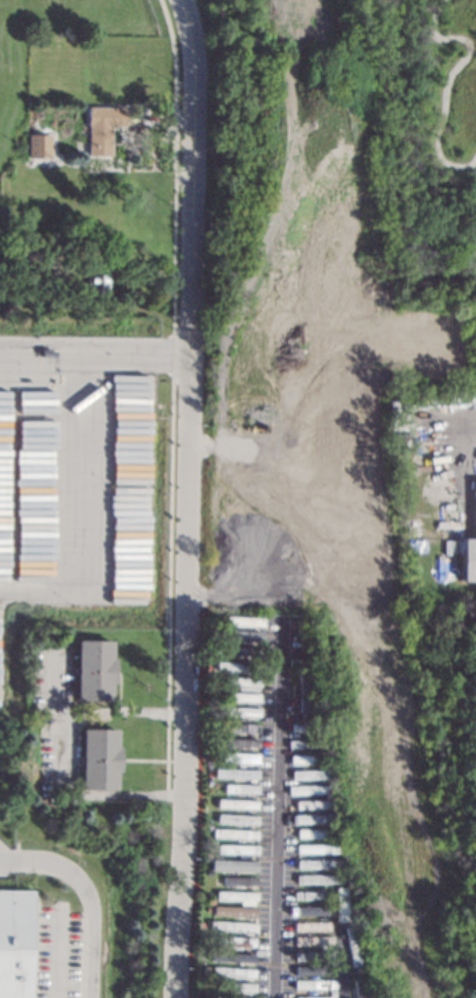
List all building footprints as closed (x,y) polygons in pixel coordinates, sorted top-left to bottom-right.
[(124,126),(111,126),(110,155),(87,155),(88,106),(124,107),(124,126)] [(51,133),(51,157),(27,157),(28,133),(51,133)] [(99,264),(107,265),(107,290),(109,290),(109,299),(97,299),(97,294),(87,294),(87,268),(85,268),(85,252),(99,252),(99,264)] [(462,538),(475,538),(475,580),(462,580),(462,538)] [(261,615),(261,624),(222,623),(222,613),(261,615)] [(261,629),(260,640),(213,638),(213,627),(261,629)] [(111,657),(115,657),(114,683),(111,683),(110,700),(76,699),(76,639),(111,639),(111,657)] [(220,644),(219,656),(210,655),(211,643),(220,644)] [(259,646),(259,654),(223,653),(224,644),(259,646)] [(260,664),(259,672),(215,669),(216,661),(260,664)] [(309,711),(298,711),(297,671),(309,671),(309,711)] [(259,677),(258,686),(257,686),(256,690),(238,689),(238,684),(218,682),(219,673),(259,677)] [(257,701),(252,701),(252,704),(248,704),(248,701),(218,700),(218,692),(257,693),(257,701)] [(258,708),(258,716),(218,714),(219,706),(258,708)] [(258,723),(258,732),(221,730),(222,722),(258,723)] [(315,723),(315,732),(313,732),(311,732),(289,731),(290,722),(315,723)] [(117,745),(119,745),(119,771),(115,771),(115,788),(81,788),(81,728),(117,728),(117,745)] [(257,738),(257,746),(217,745),(218,737),(257,738)] [(319,747),(287,748),(287,740),(319,739),(319,747)] [(257,753),(256,763),(219,761),(220,752),(257,753)] [(322,762),(289,764),(289,755),(321,754),(322,762)] [(257,770),(256,778),(214,776),(214,768),(257,770)] [(325,777),(291,778),(290,770),(324,770),(325,777)] [(256,784),(256,793),(224,791),(224,783),(256,784)] [(307,785),(326,784),(327,793),(293,794),(293,786),(304,785),(304,783),(307,783),(307,785)] [(257,800),(257,809),(214,807),(214,799),(257,800)] [(329,808),(295,808),(294,800),(329,799),(329,808)] [(257,816),(256,824),(216,822),(217,813),(257,816)] [(328,822),(293,823),(293,814),(328,814),(328,822)] [(256,830),(256,839),(212,836),(212,828),(256,830)] [(325,837),(295,837),(295,829),(325,829),(325,837)] [(256,853),(216,852),(216,844),(256,845),(256,853)] [(335,852),(295,852),(295,844),(335,844),(335,852)] [(256,871),(211,870),(211,859),(256,860),(256,871)] [(335,862),(341,862),(341,868),(295,868),(295,860),(335,860),(335,862)] [(336,883),(295,883),(295,874),(336,875),(336,883)] [(255,884),(223,884),(223,875),(255,876),(255,884)] [(346,921),(336,921),(334,887),(344,886),(346,921)] [(30,890),(29,997),(0,997),(0,889),(30,890)] [(255,892),(255,900),(215,899),(216,891),(255,892)] [(317,907),(328,907),(328,915),(294,914),(294,906),(301,906),(301,903),(306,903),(306,906),(311,906),(311,902),(318,902),(317,907)] [(255,907),(254,916),(212,914),(212,905),(255,907)] [(327,930),(293,930),(293,922),(327,921),(327,930)] [(255,923),(208,922),(208,930),(254,931),(255,923)] [(359,965),(351,966),(343,927),(351,925),(359,965)] [(253,938),(253,946),(247,945),(247,948),(243,948),(243,945),(213,944),(214,935),(253,938)] [(330,944),(293,945),(293,936),(330,936),(330,944)] [(331,959),(293,960),(293,952),(331,951),(331,959)] [(209,961),(252,963),(252,954),(210,952),(209,961)] [(331,974),(293,974),(293,966),(330,965),(331,974)] [(253,969),(253,977),(211,974),(211,966),(253,969)] [(355,997),(351,997),(350,990),(353,990),(352,977),(359,976),(362,997),(355,997)] [(302,980),(332,980),(332,989),(292,989),(292,980),(299,980),(299,977),(302,977),(302,980)] [(253,983),(253,991),(213,990),(213,981),(253,983)]
